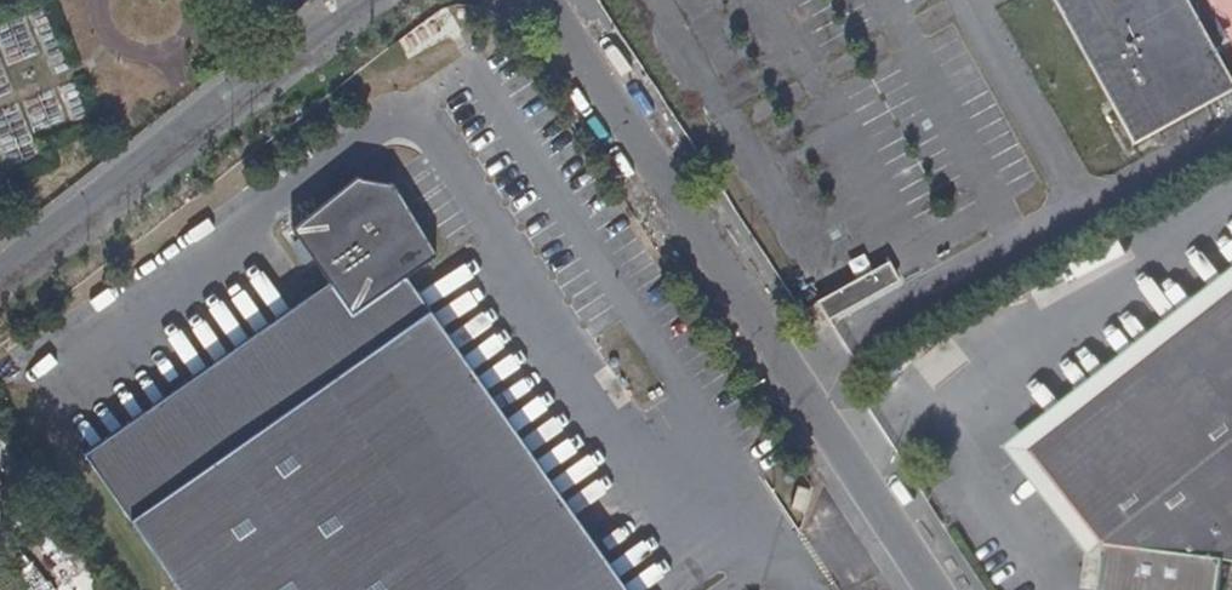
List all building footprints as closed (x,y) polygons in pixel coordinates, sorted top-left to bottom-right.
[(1128,148),(1231,90),(1181,0),(1047,0),(1128,148)] [(1231,52),(1231,0),(1203,0),(1231,52)] [(83,454),(179,589),(622,589),(407,284),(444,257),(399,192),(362,183),(291,233),(327,285),(83,454)] [(123,253),(137,243),(132,236),(118,245),(123,253)] [(147,259),(137,243),(123,253),(133,268),(147,259)] [(883,264),(810,304),(821,324),(894,285),(883,264)] [(1006,296),(1012,305),(1027,296),(1020,287),(1006,296)] [(1231,382),(1231,294),(1200,320),(1231,382)] [(1069,514),(1159,463),(1205,440),(1231,424),(1231,382),(1200,320),(1024,458),(1069,514)] [(1231,494),(1231,424),(1205,440),(1231,494)] [(1205,440),(1159,463),(1217,576),(1219,565),(1231,567),(1231,494),(1205,440)] [(1069,514),(1097,550),(1093,589),(1215,589),(1217,576),(1159,463),(1069,514)] [(91,569),(57,584),(60,589),(100,589),(91,569)]
